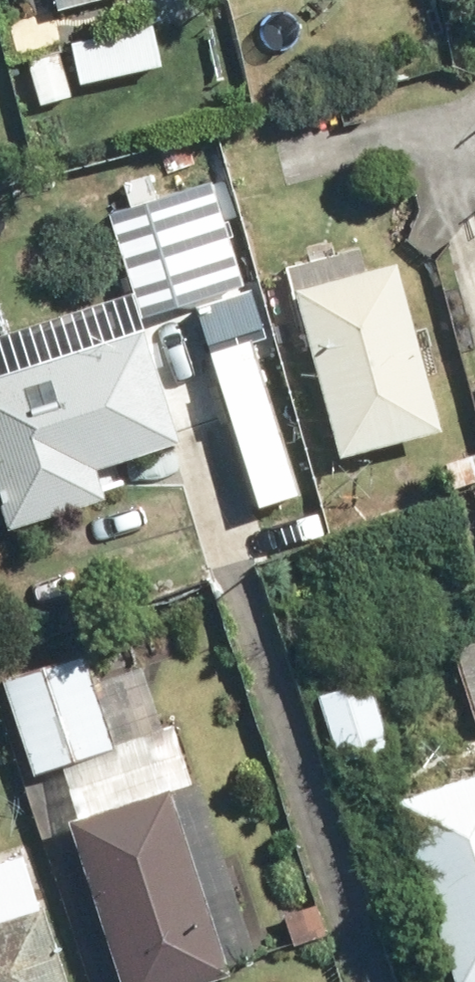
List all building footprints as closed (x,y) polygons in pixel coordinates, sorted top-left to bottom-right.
[(68,43),(28,53),(43,112),(83,101),(68,43)] [(219,176),(117,209),(152,319),(254,286),(219,176)] [(364,247),(299,263),(347,457),(451,431),(408,260),(370,269),(364,247)] [(0,353),(0,460),(23,526),(118,493),(109,467),(189,439),(150,328),(46,365),(37,340),(0,353)] [(258,341),(220,353),(269,509),(308,497),(258,341)] [(459,644),(474,704),(474,639),(459,644)] [(89,649),(6,678),(41,776),(124,747),(89,649)] [(379,672),(322,691),(348,771),(406,752),(379,672)] [(398,801),(462,981),(474,981),(474,774),(398,801)] [(77,819),(133,981),(230,981),(241,978),(237,965),(265,956),(203,776),(77,819)] [(317,889),(278,908),(299,954),(338,936),(317,889)] [(0,914),(0,981),(79,981),(53,898),(0,914)]
